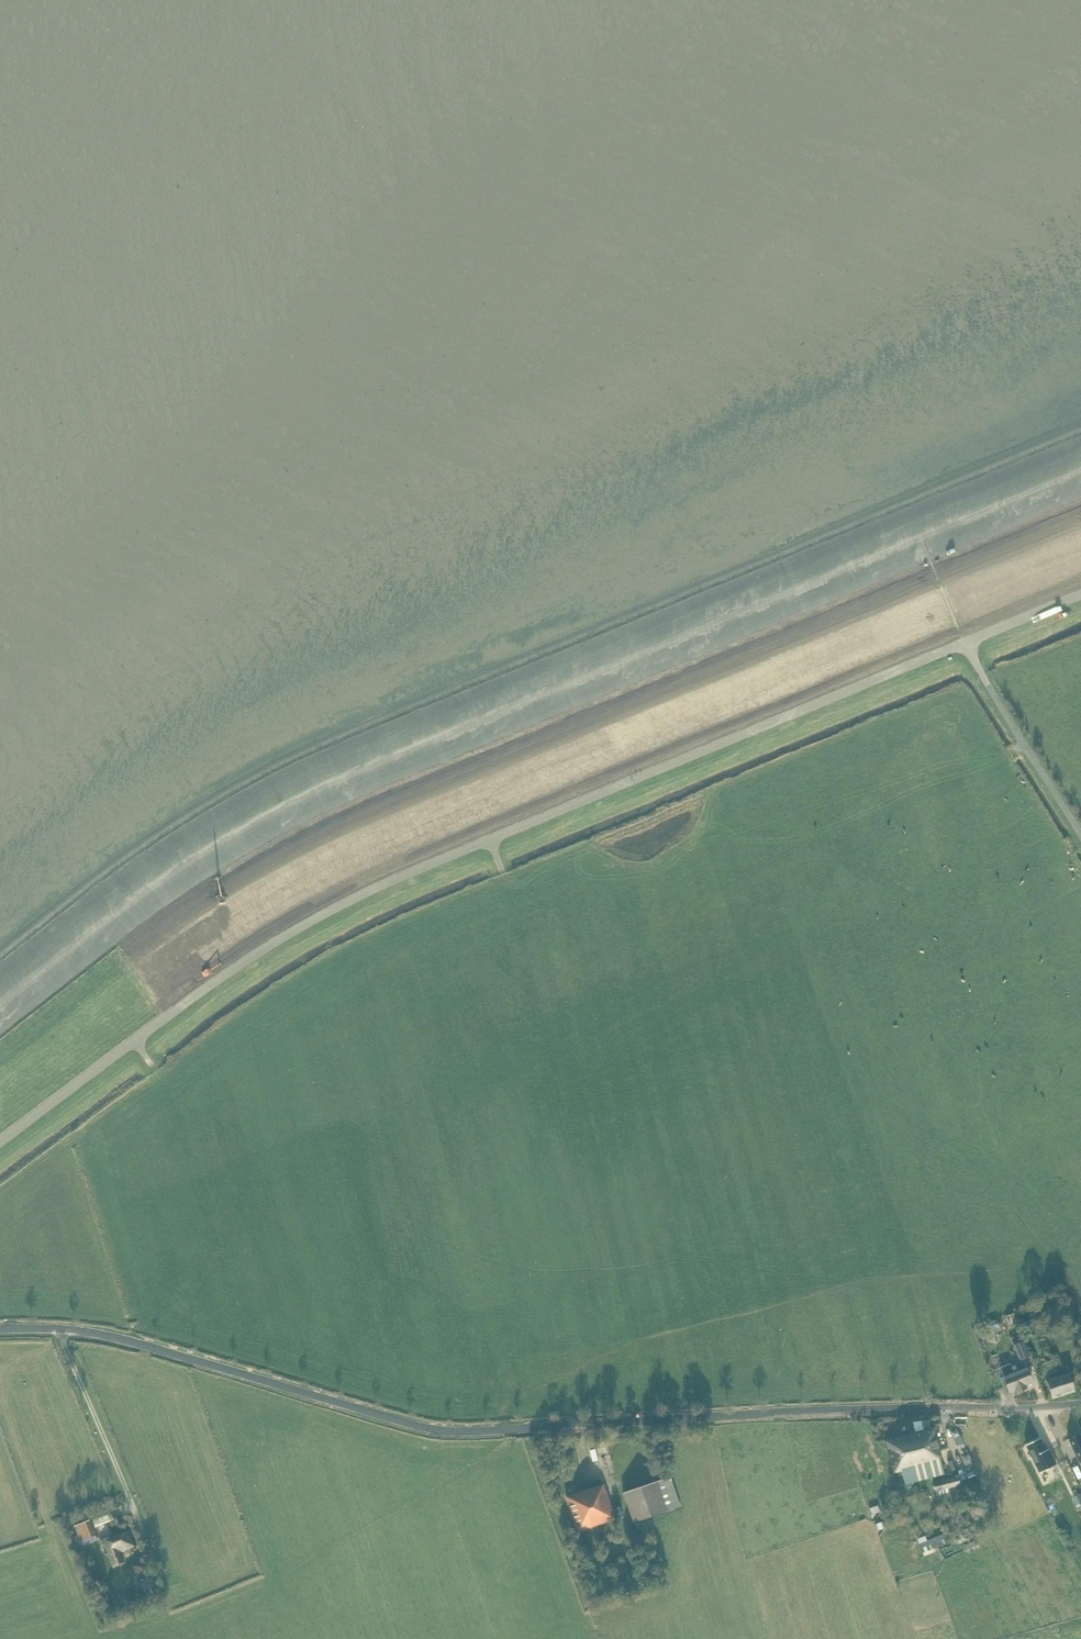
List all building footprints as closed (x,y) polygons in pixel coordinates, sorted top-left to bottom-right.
[(1028,1320),(1037,1317),(1035,1312),(1026,1315),(1028,1320)] [(1017,1325),(1013,1313),(1006,1316),(1010,1328),(1017,1325)] [(997,1321),(987,1324),(990,1331),(992,1330),(992,1333),(998,1331),(997,1329),(999,1328),(997,1321)] [(1037,1349),(1044,1347),(1037,1325),(1030,1327),(1037,1349)] [(1030,1356),(1025,1344),(1014,1348),(1019,1361),(1030,1356)] [(1057,1358),(1043,1362),(1043,1364),(1046,1372),(1054,1369),(1060,1367),(1058,1360),(1057,1358)] [(1026,1368),(1020,1371),(1013,1374),(1009,1365),(1000,1368),(1004,1377),(1004,1378),(1010,1392),(1015,1390),(1016,1393),(1027,1388),(1026,1385),(1032,1383),(1026,1368)] [(1060,1367),(1054,1369),(1056,1378),(1058,1377),(1063,1396),(1075,1392),(1069,1373),(1063,1375),(1060,1367)] [(1054,1369),(1046,1372),(1049,1380),(1046,1381),(1052,1399),(1063,1396),(1058,1377),(1056,1378),(1054,1369)] [(908,1429),(917,1428),(916,1420),(907,1421),(908,1429)] [(910,1434),(922,1480),(944,1474),(938,1451),(941,1451),(935,1427),(910,1434)] [(905,1485),(922,1480),(910,1434),(884,1441),(893,1474),(902,1472),(905,1485)] [(1068,1439),(1080,1463),(1080,1462),(1080,1438),(1079,1434),(1068,1439)] [(1045,1441),(1027,1450),(1042,1481),(1063,1471),(1055,1455),(1053,1456),(1045,1441)] [(968,1455),(953,1460),(956,1469),(971,1464),(968,1455)] [(680,1507),(670,1477),(624,1493),(634,1523),(680,1507)] [(951,1496),(949,1488),(960,1485),(958,1477),(933,1483),(937,1499),(951,1496)] [(578,1531),(614,1520),(611,1510),(612,1510),(604,1485),(566,1497),(578,1531)] [(872,1505),(863,1506),(864,1514),(873,1513),(872,1505)] [(96,1535),(90,1519),(74,1526),(80,1542),(96,1535)] [(634,1544),(648,1540),(655,1538),(653,1527),(631,1533),(634,1544)] [(119,1551),(134,1546),(128,1532),(104,1542),(114,1567),(124,1562),(119,1551)] [(931,1550),(932,1549),(951,1541),(947,1533),(919,1544),(924,1556),(932,1552),(931,1550)] [(148,1599),(157,1595),(150,1576),(140,1580),(148,1599)]
